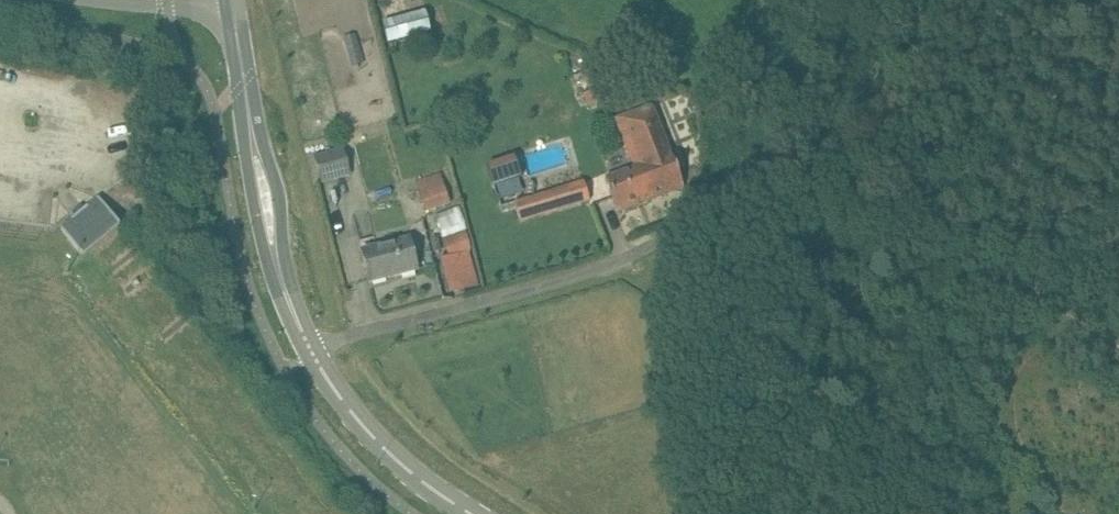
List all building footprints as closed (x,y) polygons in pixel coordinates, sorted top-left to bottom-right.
[(430,31),(424,9),(388,20),(395,41),(430,31)] [(363,61),(356,35),(345,38),(352,64),(363,61)] [(582,96),(586,107),(607,99),(603,87),(582,96)] [(618,212),(684,186),(652,105),(616,119),(624,141),(630,139),(640,165),(605,178),(618,212)] [(315,156),(322,182),(350,174),(343,149),(315,156)] [(487,166),(500,205),(528,196),(514,157),(487,166)] [(415,182),(426,213),(451,204),(441,173),(415,182)] [(515,202),(521,221),(590,200),(584,181),(515,202)] [(89,249),(113,230),(120,224),(99,198),(88,207),(87,206),(72,219),(72,220),(61,228),(82,255),(89,249)] [(448,256),(440,258),(450,293),(478,286),(468,252),(471,251),(459,206),(435,215),(448,256)] [(434,253),(442,251),(438,236),(431,238),(434,253)] [(409,239),(362,251),(370,282),(417,270),(409,239)]
